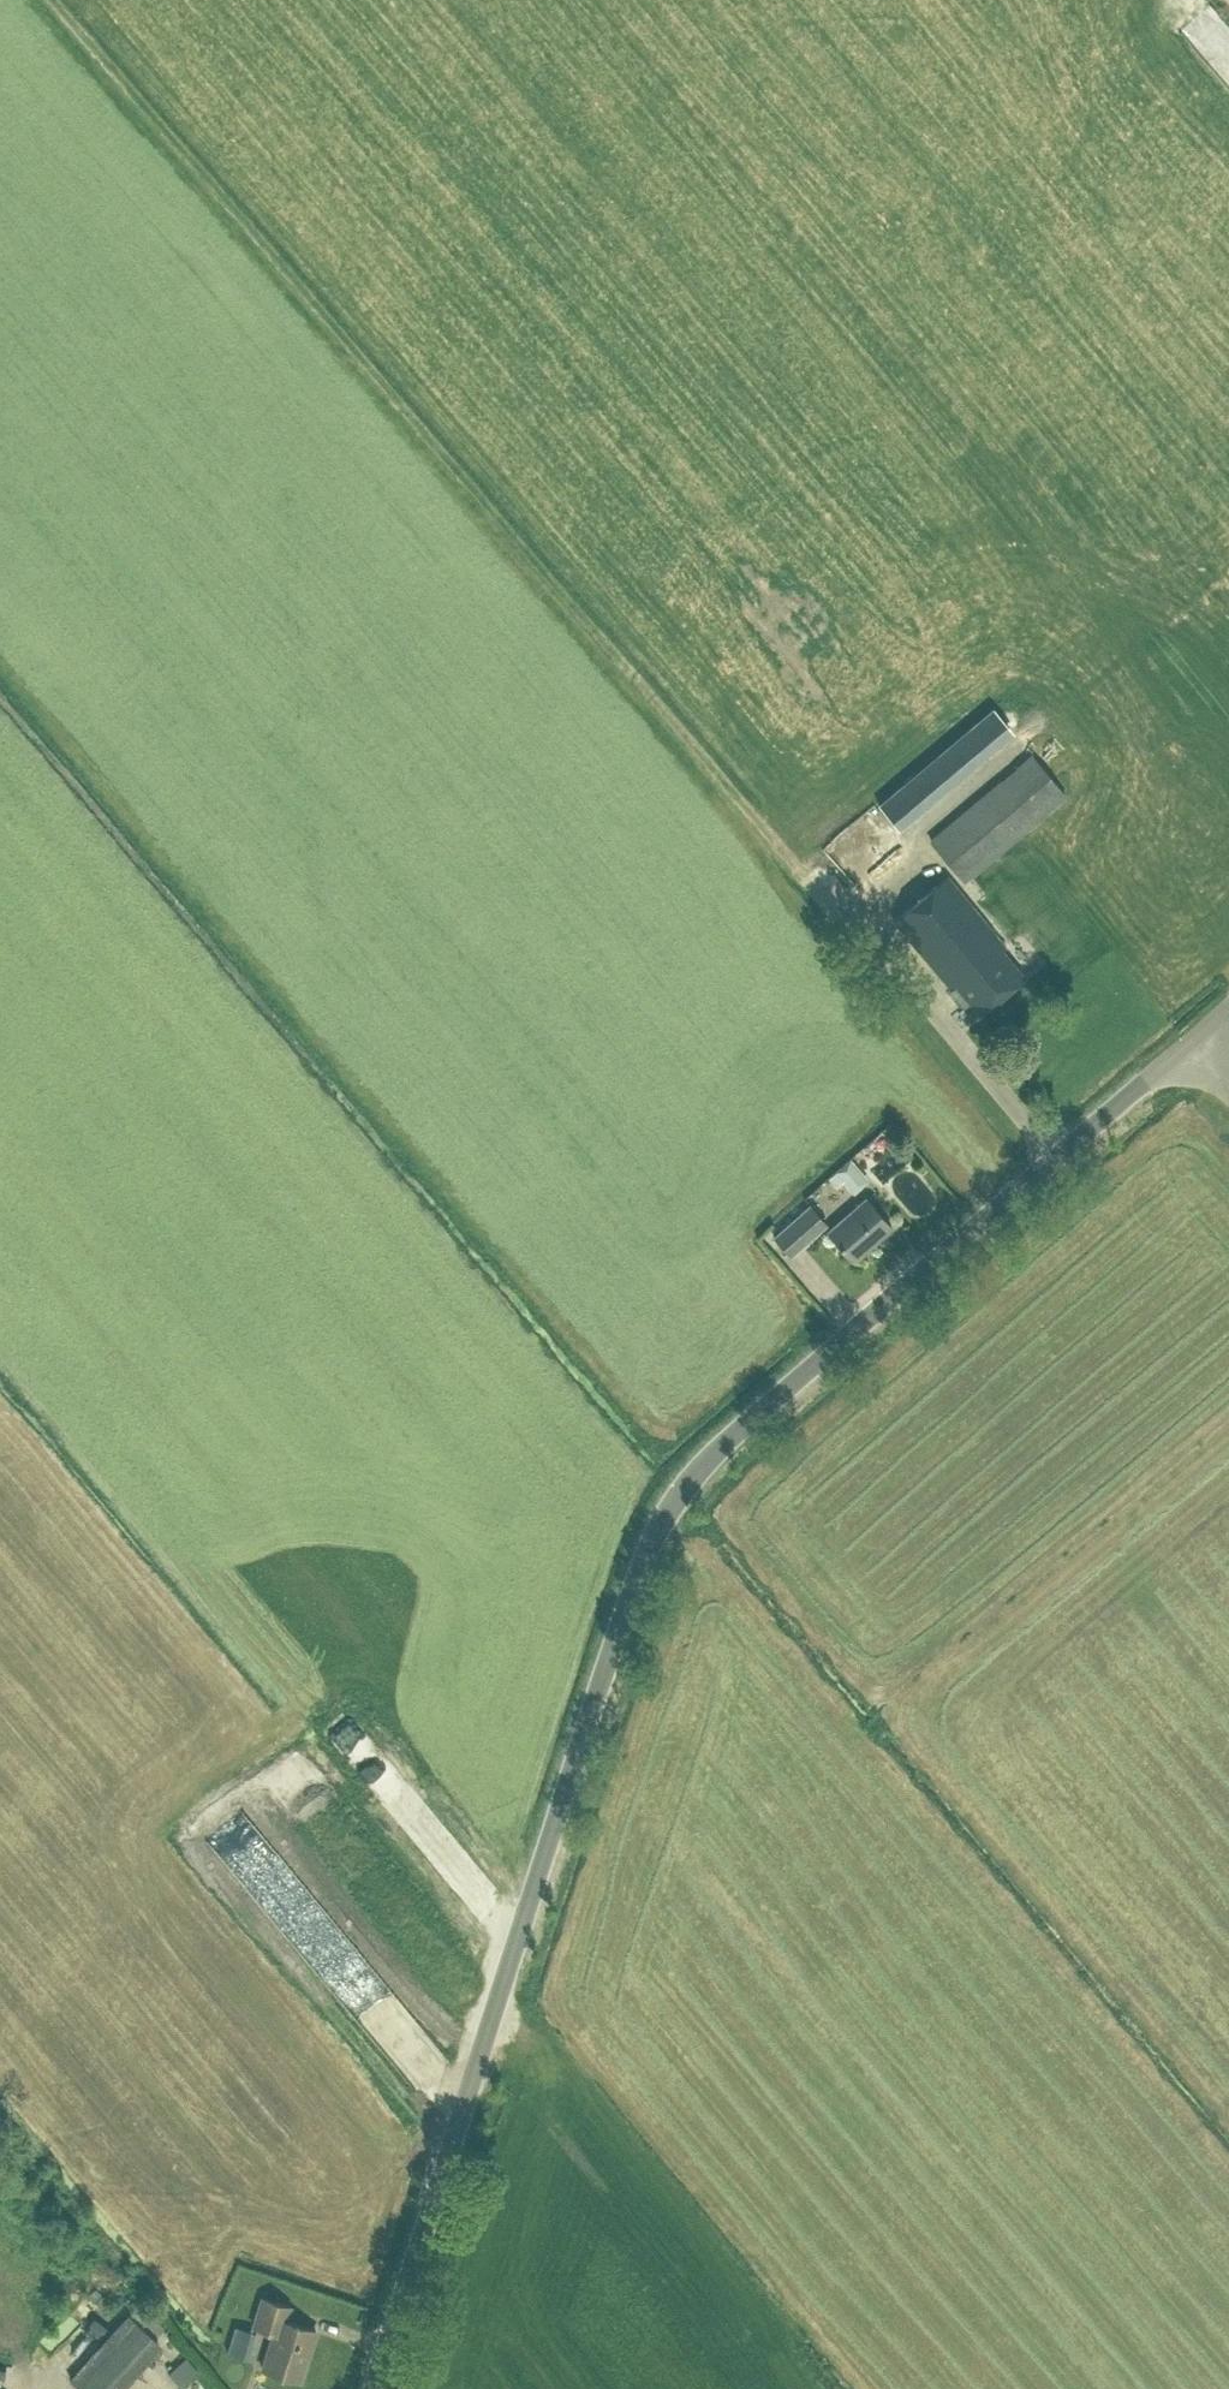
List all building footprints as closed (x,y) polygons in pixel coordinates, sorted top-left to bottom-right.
[(994,702),(877,795),(899,823),(1016,729),(994,702)] [(956,886),(1065,794),(1032,755),(931,841),(957,872),(951,878),(948,875),(894,919),(963,1003),(968,1000),(978,1012),(1023,975),(1002,949),(1006,946),(956,886)] [(941,1203),(909,1156),(895,1165),(902,1174),(893,1180),(919,1218),(941,1203)] [(850,1163),(813,1198),(832,1217),(859,1192),(853,1185),(863,1176),(850,1163)] [(854,1261),(892,1228),(867,1198),(828,1231),(854,1261)] [(792,1254),(828,1222),(812,1203),(775,1235),(792,1254)] [(373,1999),(385,1990),(356,1946),(327,1965),(364,2022),(381,2011),(373,1999)] [(305,2359),(315,2328),(288,2317),(291,2306),(262,2295),(255,2323),(274,2331),(263,2367),(300,2379),(307,2359),(305,2359)] [(163,2340),(138,2314),(96,2355),(90,2349),(70,2368),(91,2388),(123,2388),(158,2353),(154,2349),(163,2340)] [(80,2341),(90,2352),(118,2325),(108,2315),(80,2341)] [(192,2361),(173,2371),(182,2388),(201,2378),(192,2361)]
